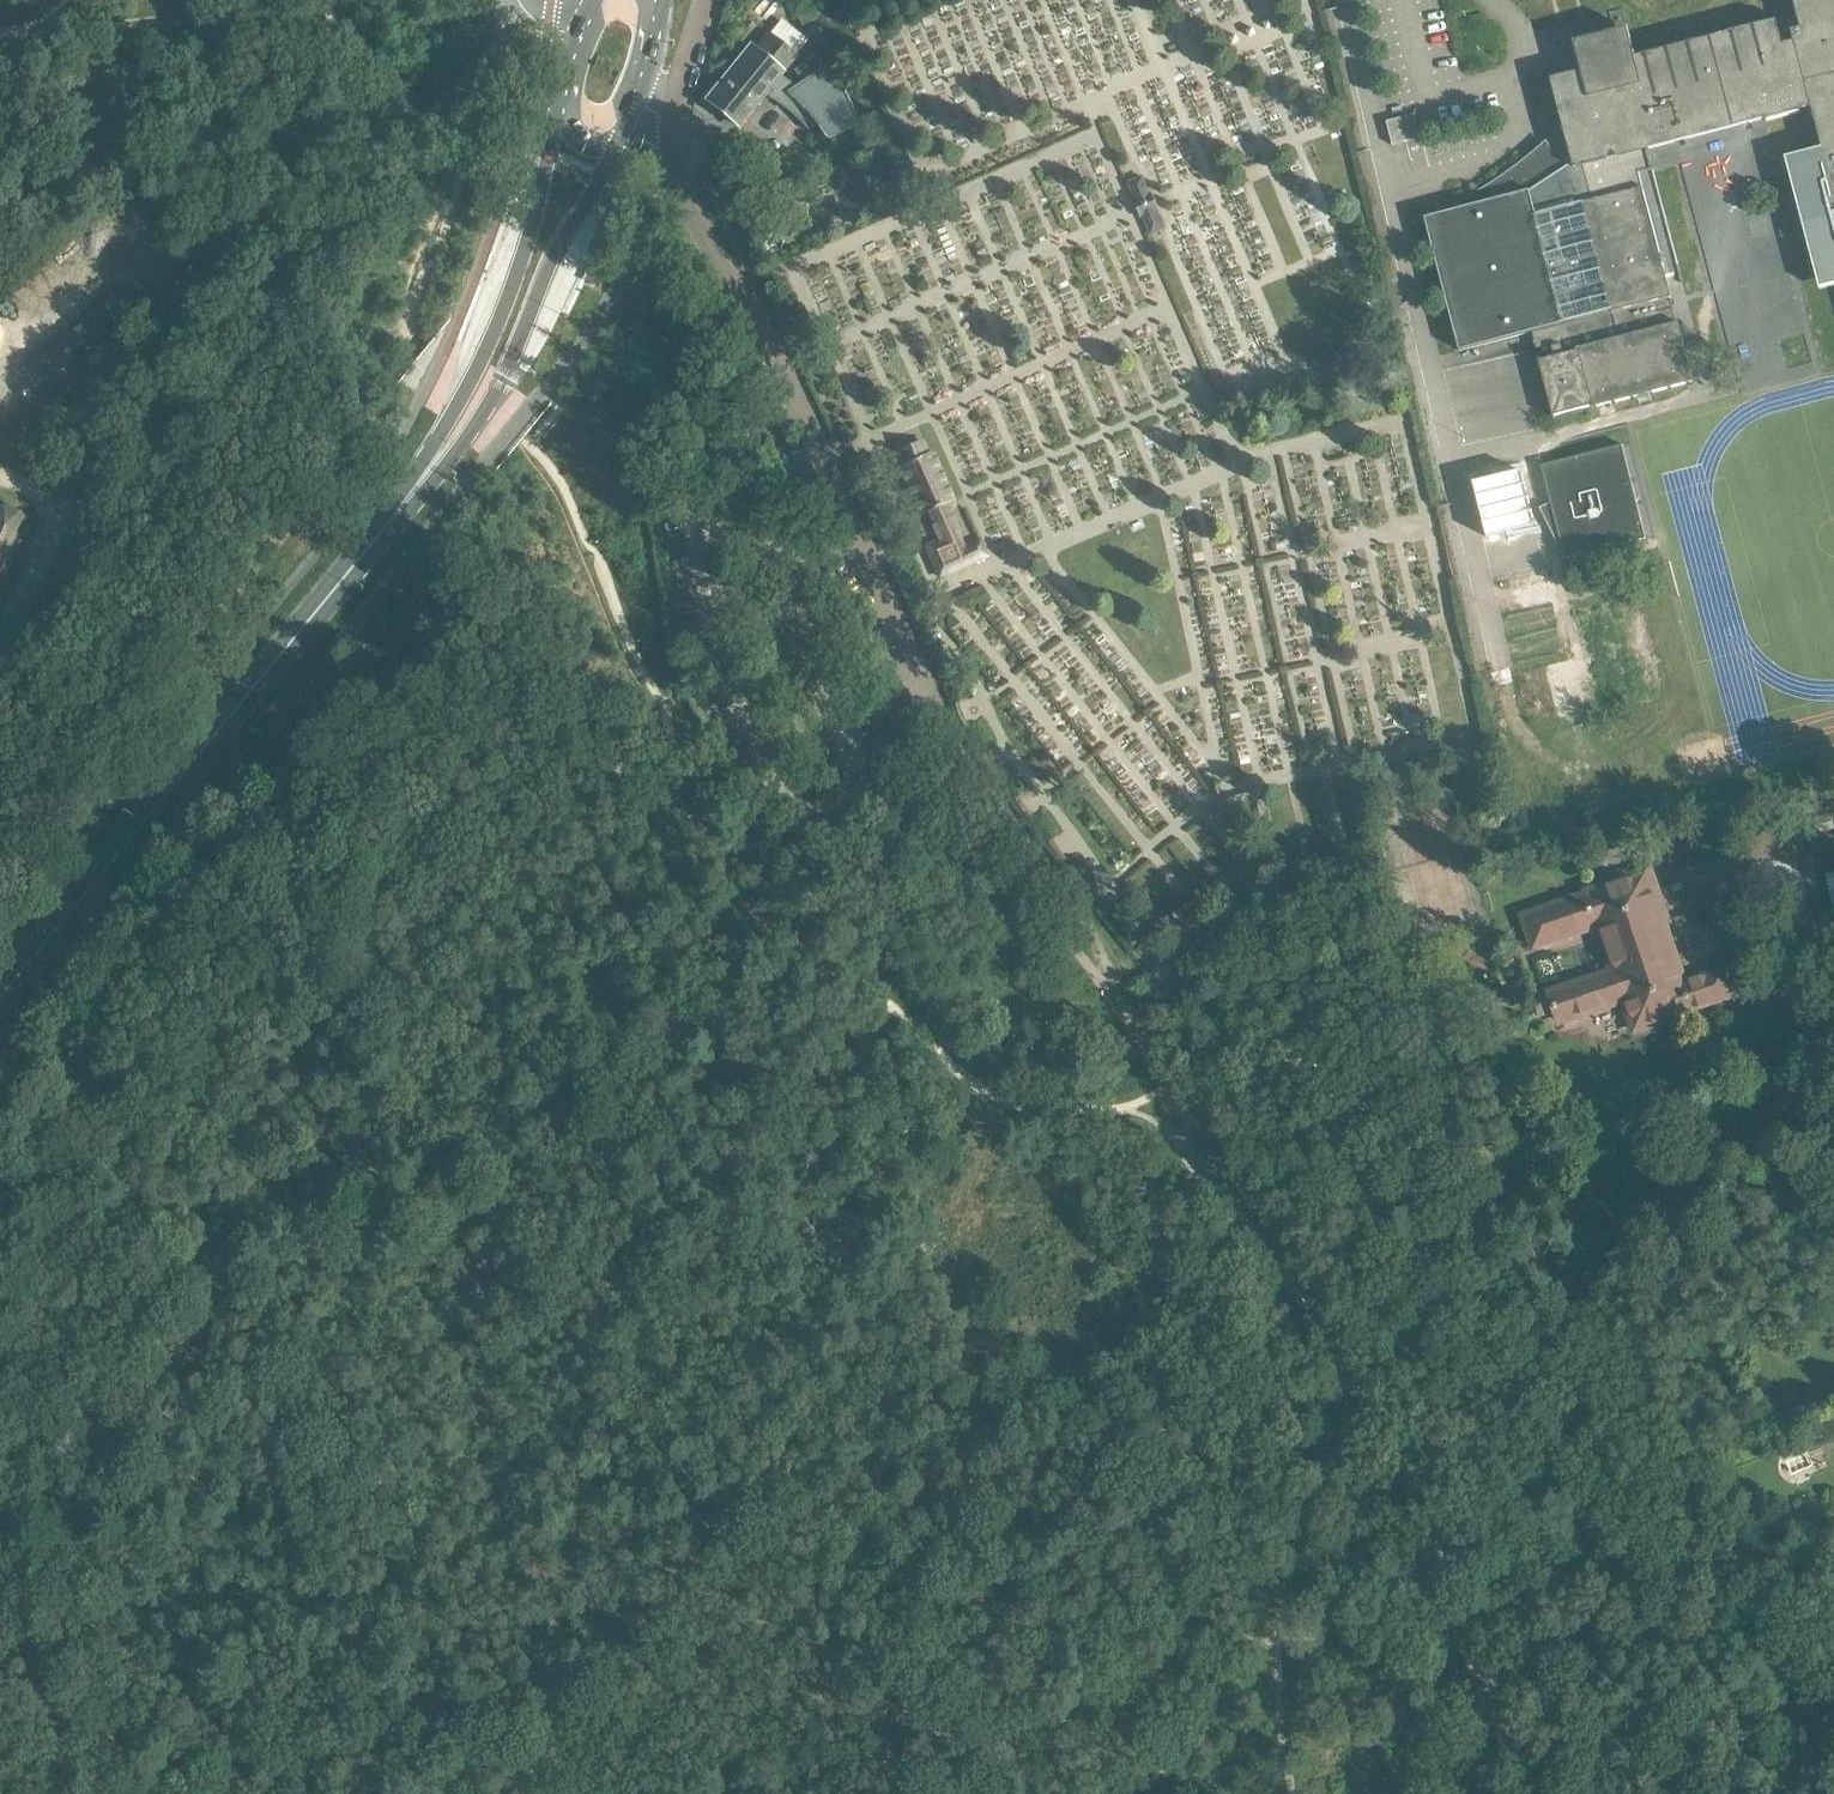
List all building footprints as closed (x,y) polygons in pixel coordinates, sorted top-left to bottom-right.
[(1415,219),(1416,223),(1426,221),(1459,347),(1479,341),(1519,331),(1530,328),(1539,361),(1538,361),(1552,417),(1553,420),(1693,383),(1690,372),(1678,324),(1676,324),(1670,300),(1671,299),(1667,285),(1639,177),(1653,173),(1655,173),(1655,169),(1650,151),(1765,121),(1766,123),(1767,123),(1801,114),(1800,111),(1812,108),(1823,148),(1786,158),(1820,289),(1833,285),(1833,0),(1793,0),(1801,32),(1791,35),(1793,44),(1782,47),(1775,22),(1636,58),(1629,27),(1615,31),(1573,42),(1580,65),(1582,72),(1576,74),(1552,80),(1573,163),(1565,168),(1547,180),(1541,184),(1526,161),(1506,176),(1491,186),(1485,190),(1462,201),(1449,207),(1444,209),(1439,211),(1415,219)] [(809,1),(793,9),(801,26),(817,19),(809,1)] [(857,128),(858,127),(853,114),(832,66),(830,62),(826,64),(819,53),(806,62),(817,77),(798,91),(781,78),(782,76),(783,75),(782,74),(795,58),(770,36),(757,52),(750,47),(705,100),(713,106),(738,128),(765,96),(776,103),(788,112),(798,122),(808,133),(816,129),(824,142),(825,141),(824,140),(856,126),(857,128)] [(1422,137),(1416,114),(1387,122),(1393,145),(1422,137)] [(1141,177),(1128,182),(1136,201),(1134,201),(1141,217),(1143,217),(1151,235),(1165,229),(1167,228),(1159,210),(1160,209),(1153,193),(1152,194),(1144,175),(1141,177)] [(750,224),(756,233),(757,233),(773,221),(766,212),(750,224)] [(930,456),(924,442),(899,452),(904,466),(900,468),(920,514),(929,511),(936,526),(942,541),(925,548),(939,576),(947,572),(947,573),(973,562),(987,557),(980,542),(965,548),(957,531),(958,530),(952,518),(951,519),(945,504),(954,499),(934,454),(930,456)] [(1623,445),(1542,465),(1565,559),(1647,539),(1623,445)] [(1534,526),(1520,470),(1474,482),(1487,538),(1534,526)] [(0,504),(0,606),(33,528),(21,511),(4,503),(0,504)] [(1627,1005),(1637,1033),(1683,1017),(1683,1018),(1687,1017),(1686,1013),(1739,995),(1728,964),(1688,978),(1670,925),(1673,923),(1653,866),(1585,891),(1585,893),(1522,915),(1533,949),(1598,927),(1613,972),(1550,994),(1561,1028),(1627,1005)] [(1803,1436),(1809,1449),(1823,1443),(1817,1430),(1803,1436)]
